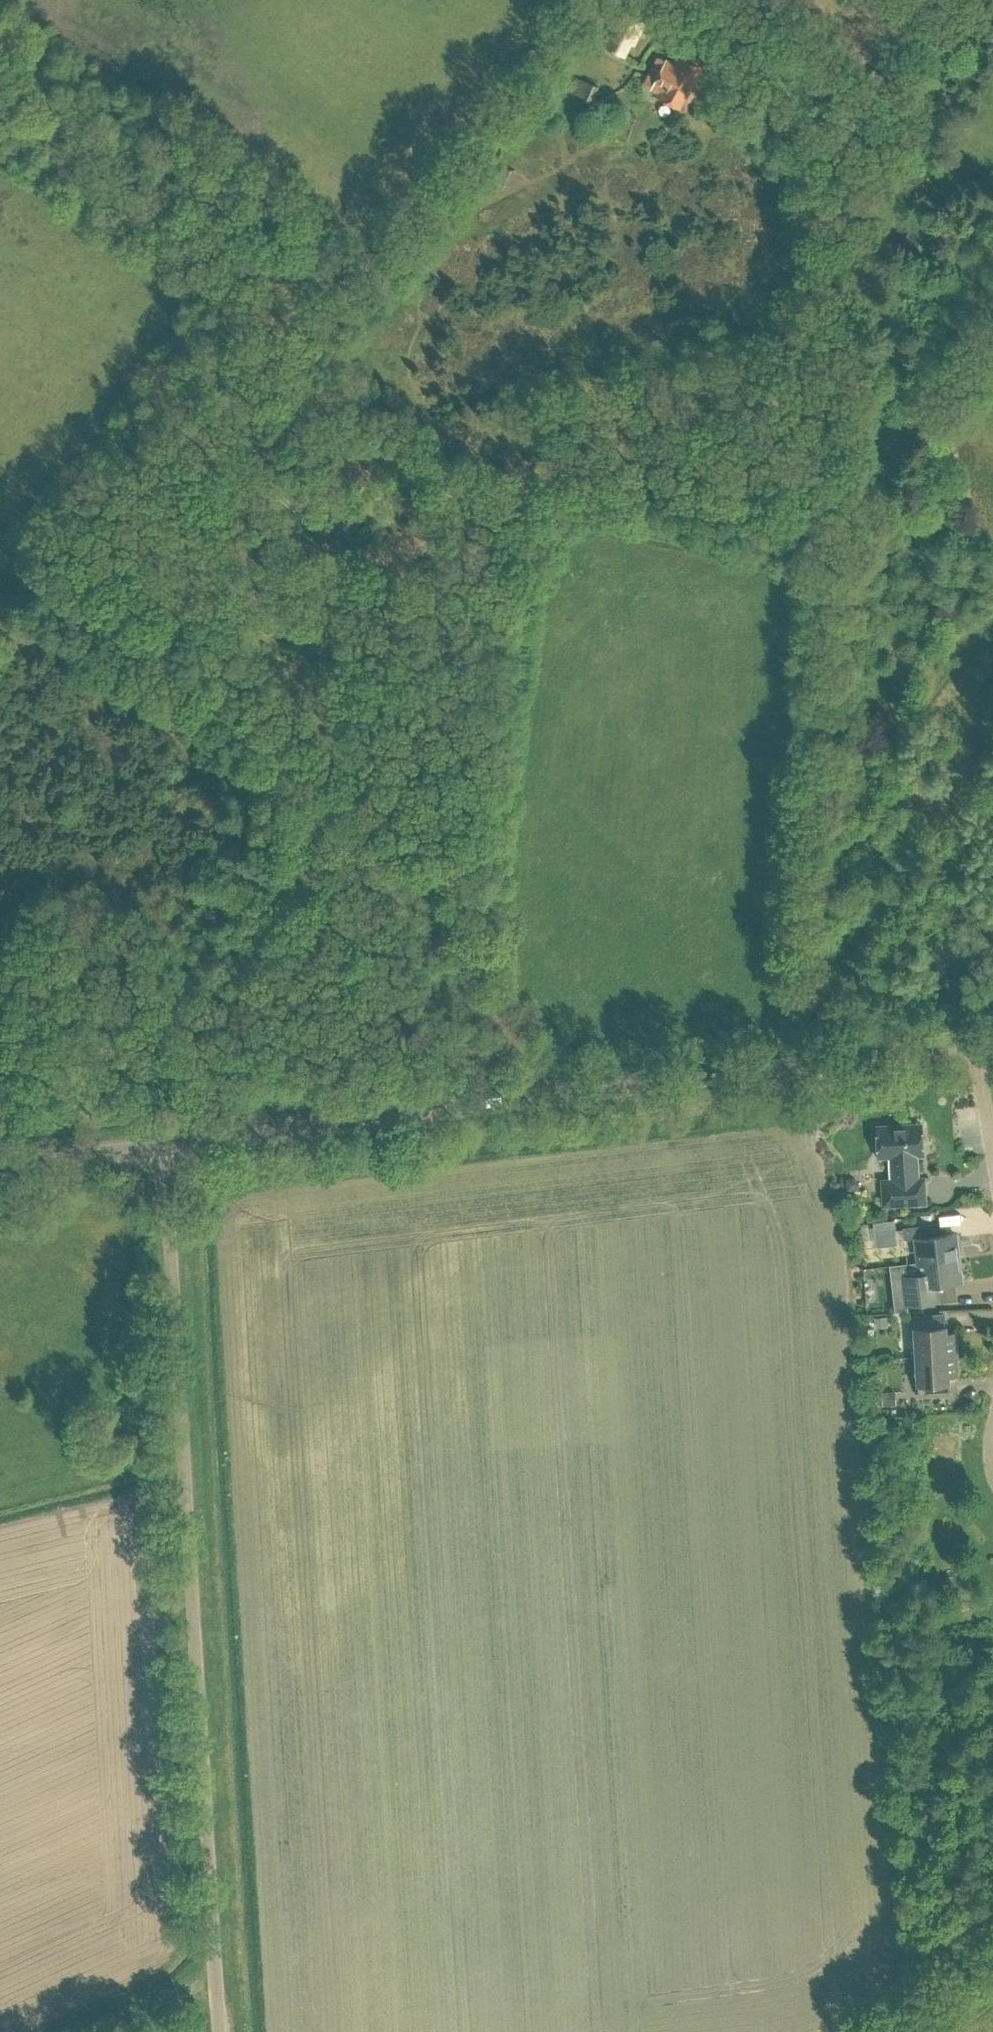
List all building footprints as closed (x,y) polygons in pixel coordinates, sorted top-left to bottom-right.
[(637,46),(649,22),(621,9),(604,47),(628,58),(634,45),(637,46)] [(712,64),(692,54),(696,47),(686,43),(674,64),(668,61),(666,65),(658,60),(645,83),(654,87),(653,89),(659,92),(657,95),(681,107),(696,81),(702,83),(712,64)] [(595,103),(600,87),(576,79),(570,95),(595,103)] [(918,1180),(917,1157),(923,1157),(921,1126),(877,1128),(878,1159),(891,1158),(892,1181),(882,1182),(884,1207),(926,1205),(925,1179),(918,1180)] [(848,1192),(862,1191),(861,1178),(847,1179),(848,1192)] [(919,1264),(959,1259),(956,1235),(935,1237),(934,1226),(903,1229),(905,1241),(916,1240),(919,1264)] [(959,1259),(919,1264),(920,1276),(905,1278),(908,1307),(960,1301),(958,1283),(962,1283),(959,1259)] [(917,1358),(957,1355),(956,1334),(946,1335),(945,1316),(914,1318),(917,1358)] [(877,1329),(890,1327),(888,1317),(875,1319),(877,1329)] [(957,1355),(917,1358),(919,1398),(950,1396),(949,1377),(959,1376),(957,1355)] [(883,1406),(898,1404),(897,1392),(882,1393),(883,1406)]
